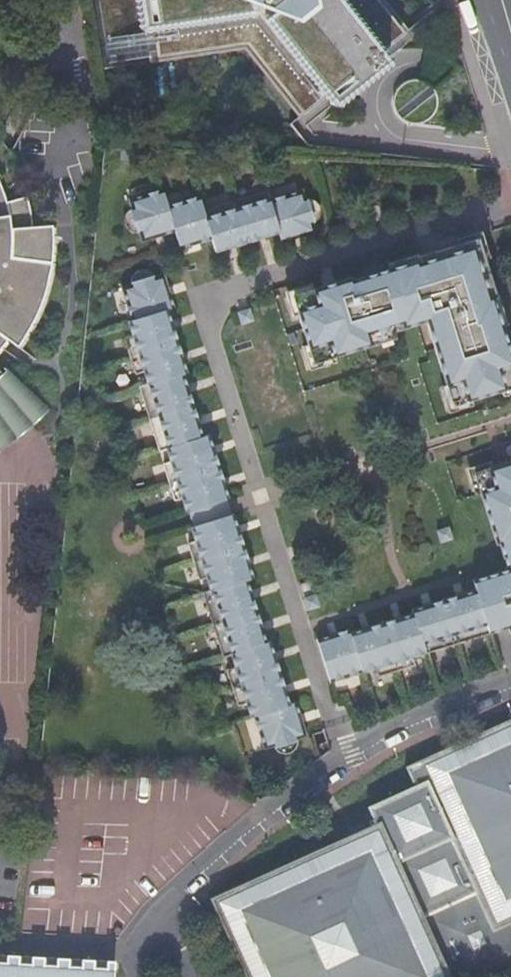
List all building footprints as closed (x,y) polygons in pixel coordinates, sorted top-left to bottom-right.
[(143,25),(147,25),(154,73),(243,60),(248,51),(256,51),(258,56),(265,55),(315,116),(385,60),(382,55),(394,44),(388,36),(391,32),(366,0),(139,0),(143,25)] [(391,95),(390,100),(391,105),(392,109),(394,114),(398,117),(401,120),(406,122),(411,123),(415,123),(420,122),(424,120),(428,117),(432,114),(434,110),(436,105),(436,100),(436,96),(434,91),(432,87),(429,83),(425,80),(420,78),(416,77),(411,77),(406,78),(402,80),(398,83),(395,87),(392,91),(391,95)] [(9,341),(18,348),(27,336),(34,322),(40,309),(45,294),(49,280),(52,265),(10,258),(11,246),(12,233),(11,221),(8,208),(5,196),(1,184),(0,183),(0,351),(9,341)] [(139,232),(142,241),(175,232),(180,249),(212,239),(216,252),(280,233),(282,242),(317,232),(314,223),(307,200),(304,190),(269,200),(267,191),(203,210),(200,196),(168,206),(163,189),(129,199),(132,209),(139,232)] [(307,200),(314,223),(314,222),(317,220),(320,216),(321,212),(321,208),(319,204),(315,201),(311,200),(307,200)] [(139,232),(132,209),(131,210),(128,212),(125,216),(124,220),(125,224),(127,227),(130,231),(135,232),(139,232)] [(479,239),(486,259),(491,257),(483,232),(458,239),(459,245),(479,239)] [(504,326),(495,296),(497,295),(486,259),(479,239),(459,245),(438,251),(439,254),(390,269),(353,280),(352,277),(314,289),(293,295),(299,313),(309,344),(314,362),(335,356),(373,344),(371,338),(395,331),(428,321),(448,384),(454,405),(473,399),(503,390),(510,388),(510,349),(504,326)] [(439,254),(438,251),(420,256),(419,254),(389,263),(390,269),(439,254)] [(143,280),(154,277),(154,276),(151,272),(147,270),(142,269),(139,270),(135,272),(132,275),(131,279),(131,284),(143,280)] [(132,335),(125,337),(136,373),(143,370),(148,384),(140,386),(160,450),(167,448),(171,461),(164,463),(175,498),(182,497),(186,511),(189,510),(227,499),(230,498),(210,433),(203,435),(184,374),(188,372),(168,310),(174,308),(164,274),(154,277),(143,280),(131,284),(122,287),(132,319),(128,321),(132,335)] [(293,295),(314,289),(312,283),(286,291),(293,315),(299,313),(293,295)] [(497,295),(495,296),(504,326),(510,324),(500,295),(497,295)] [(250,308),(239,312),(242,324),(254,320),(250,308)] [(371,338),(373,344),(397,337),(395,331),(371,338)] [(337,361),(335,356),(314,362),(309,344),(303,345),(310,369),(337,361)] [(6,442),(20,431),(34,420),(47,408),(7,372),(3,375),(0,373),(0,446),(6,442)] [(475,405),(473,399),(454,405),(448,384),(442,386),(450,412),(475,405)] [(477,472),(495,466),(494,461),(469,468),(478,494),(483,492),(477,472)] [(495,466),(477,472),(483,492),(499,543),(502,542),(510,569),(475,579),(478,588),(414,608),(415,612),(352,631),(351,628),(318,638),(332,680),(378,666),(380,674),(416,663),(414,655),(510,626),(510,462),(495,466)] [(227,499),(189,510),(192,519),(194,525),(232,513),(230,508),(227,499)] [(194,525),(191,526),(196,540),(189,542),(200,578),(207,576),(211,589),(204,591),(224,655),(232,652),(236,666),(228,668),(239,703),(247,701),(252,715),(255,714),(266,747),(275,744),(298,737),(308,734),(297,700),(291,702),(271,639),(267,640),(259,611),(263,610),(234,513),(232,513),(194,525)] [(451,526),(439,530),(443,541),(454,538),(451,526)] [(301,583),(305,597),(317,593),(313,579),(301,583)] [(317,593),(305,597),(309,608),(321,605),(317,593)] [(207,902),(240,976),(503,976),(510,973),(510,925),(510,924),(510,719),(402,769),(411,788),(364,809),(371,827),(207,902)] [(298,737),(275,744),(275,745),(278,748),(282,751),(285,751),(290,751),(294,749),(297,745),(299,741),(298,737)] [(109,958),(95,958),(0,953),(0,976),(108,976),(109,958)]
